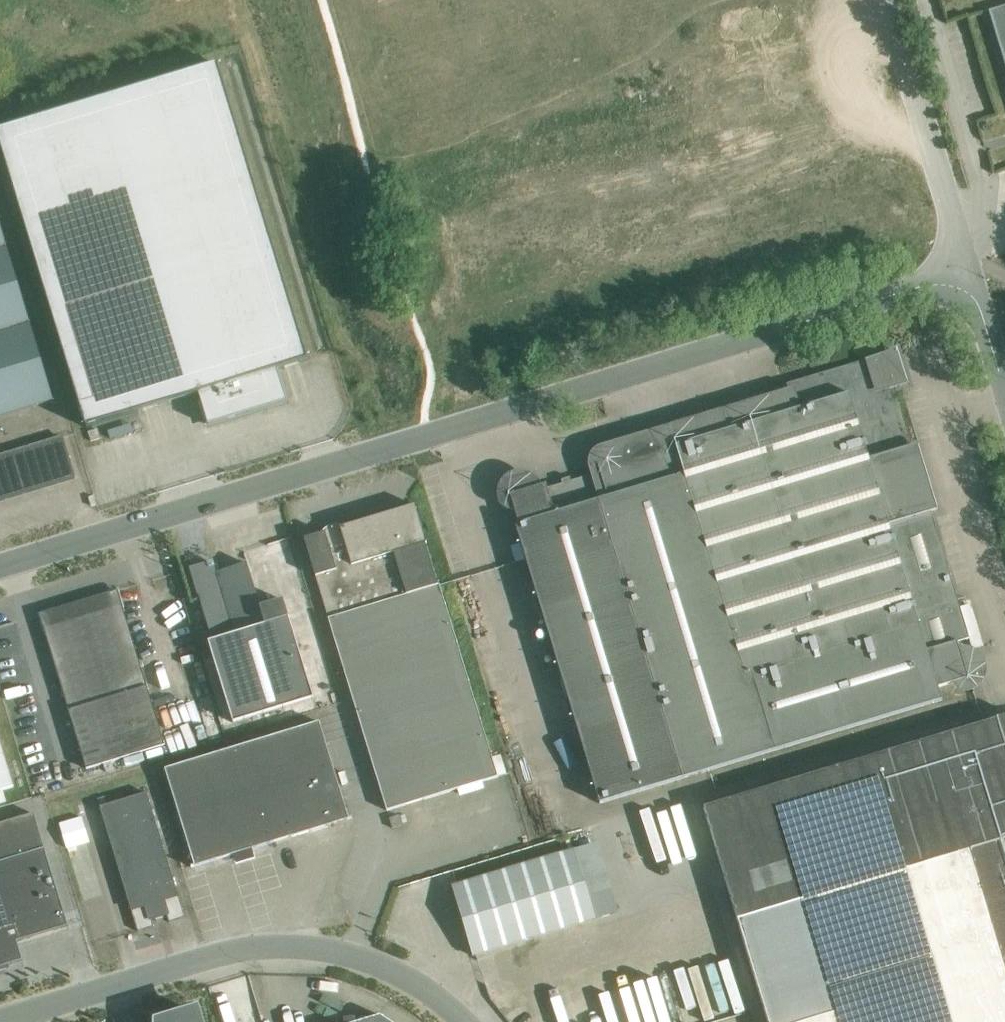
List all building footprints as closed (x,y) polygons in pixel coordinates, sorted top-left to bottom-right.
[(989,10),(1004,62),(1004,5),(989,10)] [(0,131),(0,142),(87,428),(200,394),(209,426),(288,402),(279,372),(309,360),(219,64),(0,131)] [(53,399),(0,225),(0,415),(53,399)] [(907,446),(888,383),(900,379),(892,350),(865,358),(865,359),(784,384),(791,410),(675,445),(680,462),(614,482),(610,468),(548,487),(547,483),(511,494),(520,522),(516,524),(521,543),(526,559),(597,802),(683,776),(943,696),(938,678),(969,669),(961,640),(970,638),(931,510),(940,507),(920,442),(912,445),(907,446)] [(76,477),(71,457),(64,436),(0,456),(0,500),(76,477)] [(326,531),(305,538),(387,810),(498,776),(440,585),(439,584),(427,542),(416,504),(341,527),(342,530),(327,535),(326,531)] [(210,561),(190,567),(208,625),(262,608),(248,562),(214,572),(210,561)] [(165,744),(119,591),(118,589),(40,613),(87,768),(165,744)] [(234,723),(315,699),(286,601),(262,608),(208,625),(212,640),(209,641),(234,723)] [(704,807),(738,919),(769,1021),(1004,1021),(1004,716),(704,807)] [(298,834),(350,818),(320,721),(269,736),(298,834)] [(247,850),(298,834),(269,736),(217,752),(247,850)] [(4,789),(13,786),(0,743),(0,790),(4,789)] [(195,865),(247,850),(217,752),(165,768),(195,865)] [(185,916),(180,897),(147,792),(100,806),(138,931),(154,926),(152,917),(155,916),(157,920),(164,918),(163,914),(167,913),(169,921),(185,916)] [(34,812),(0,823),(0,962),(8,960),(9,964),(23,959),(17,941),(69,925),(34,812)] [(473,955),(598,918),(576,848),(452,885),(473,955)] [(196,1008),(159,1020),(159,1021),(200,1021),(196,1008)]
